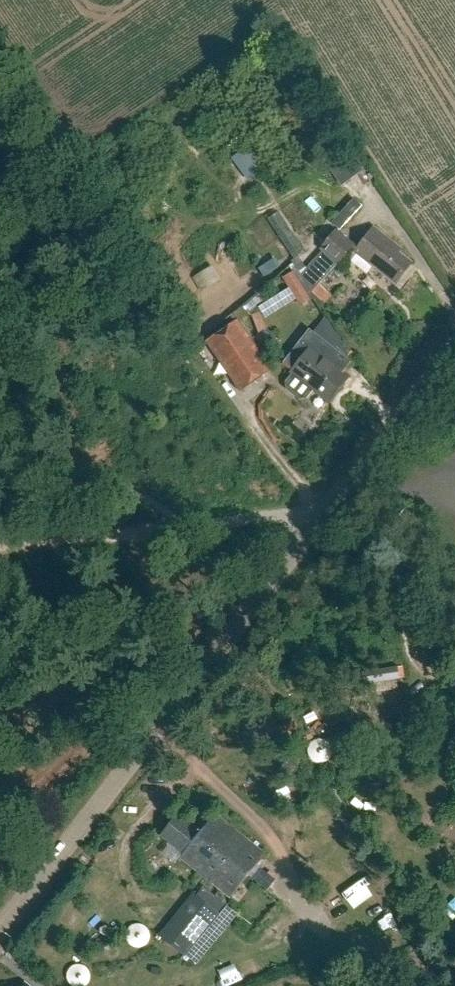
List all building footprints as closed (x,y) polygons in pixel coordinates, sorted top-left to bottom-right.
[(247,138),(227,149),(240,171),(259,161),(247,138)] [(349,179),(362,170),(350,154),(338,163),(349,179)] [(286,182),(269,189),(285,226),(301,219),(286,182)] [(353,252),(356,254),(351,262),(366,274),(372,266),(395,285),(412,263),(399,253),(402,249),(373,226),(358,246),(354,251),(353,252)] [(354,251),(358,246),(336,229),(320,249),(323,252),(338,264),(339,265),(352,249),(354,251)] [(319,285),(338,264),(323,252),(304,273),(318,285),(312,292),(321,301),(328,294),(319,285)] [(242,391),(273,368),(239,319),(206,342),(242,391)] [(349,377),(311,347),(291,373),(293,374),(286,382),(287,389),(299,399),(306,398),(312,390),(329,402),(349,377)] [(201,832),(178,814),(161,836),(184,854),(180,858),(230,898),(265,855),(215,815),(201,832)] [(184,912),(205,929),(218,914),(196,897),(184,912)]
